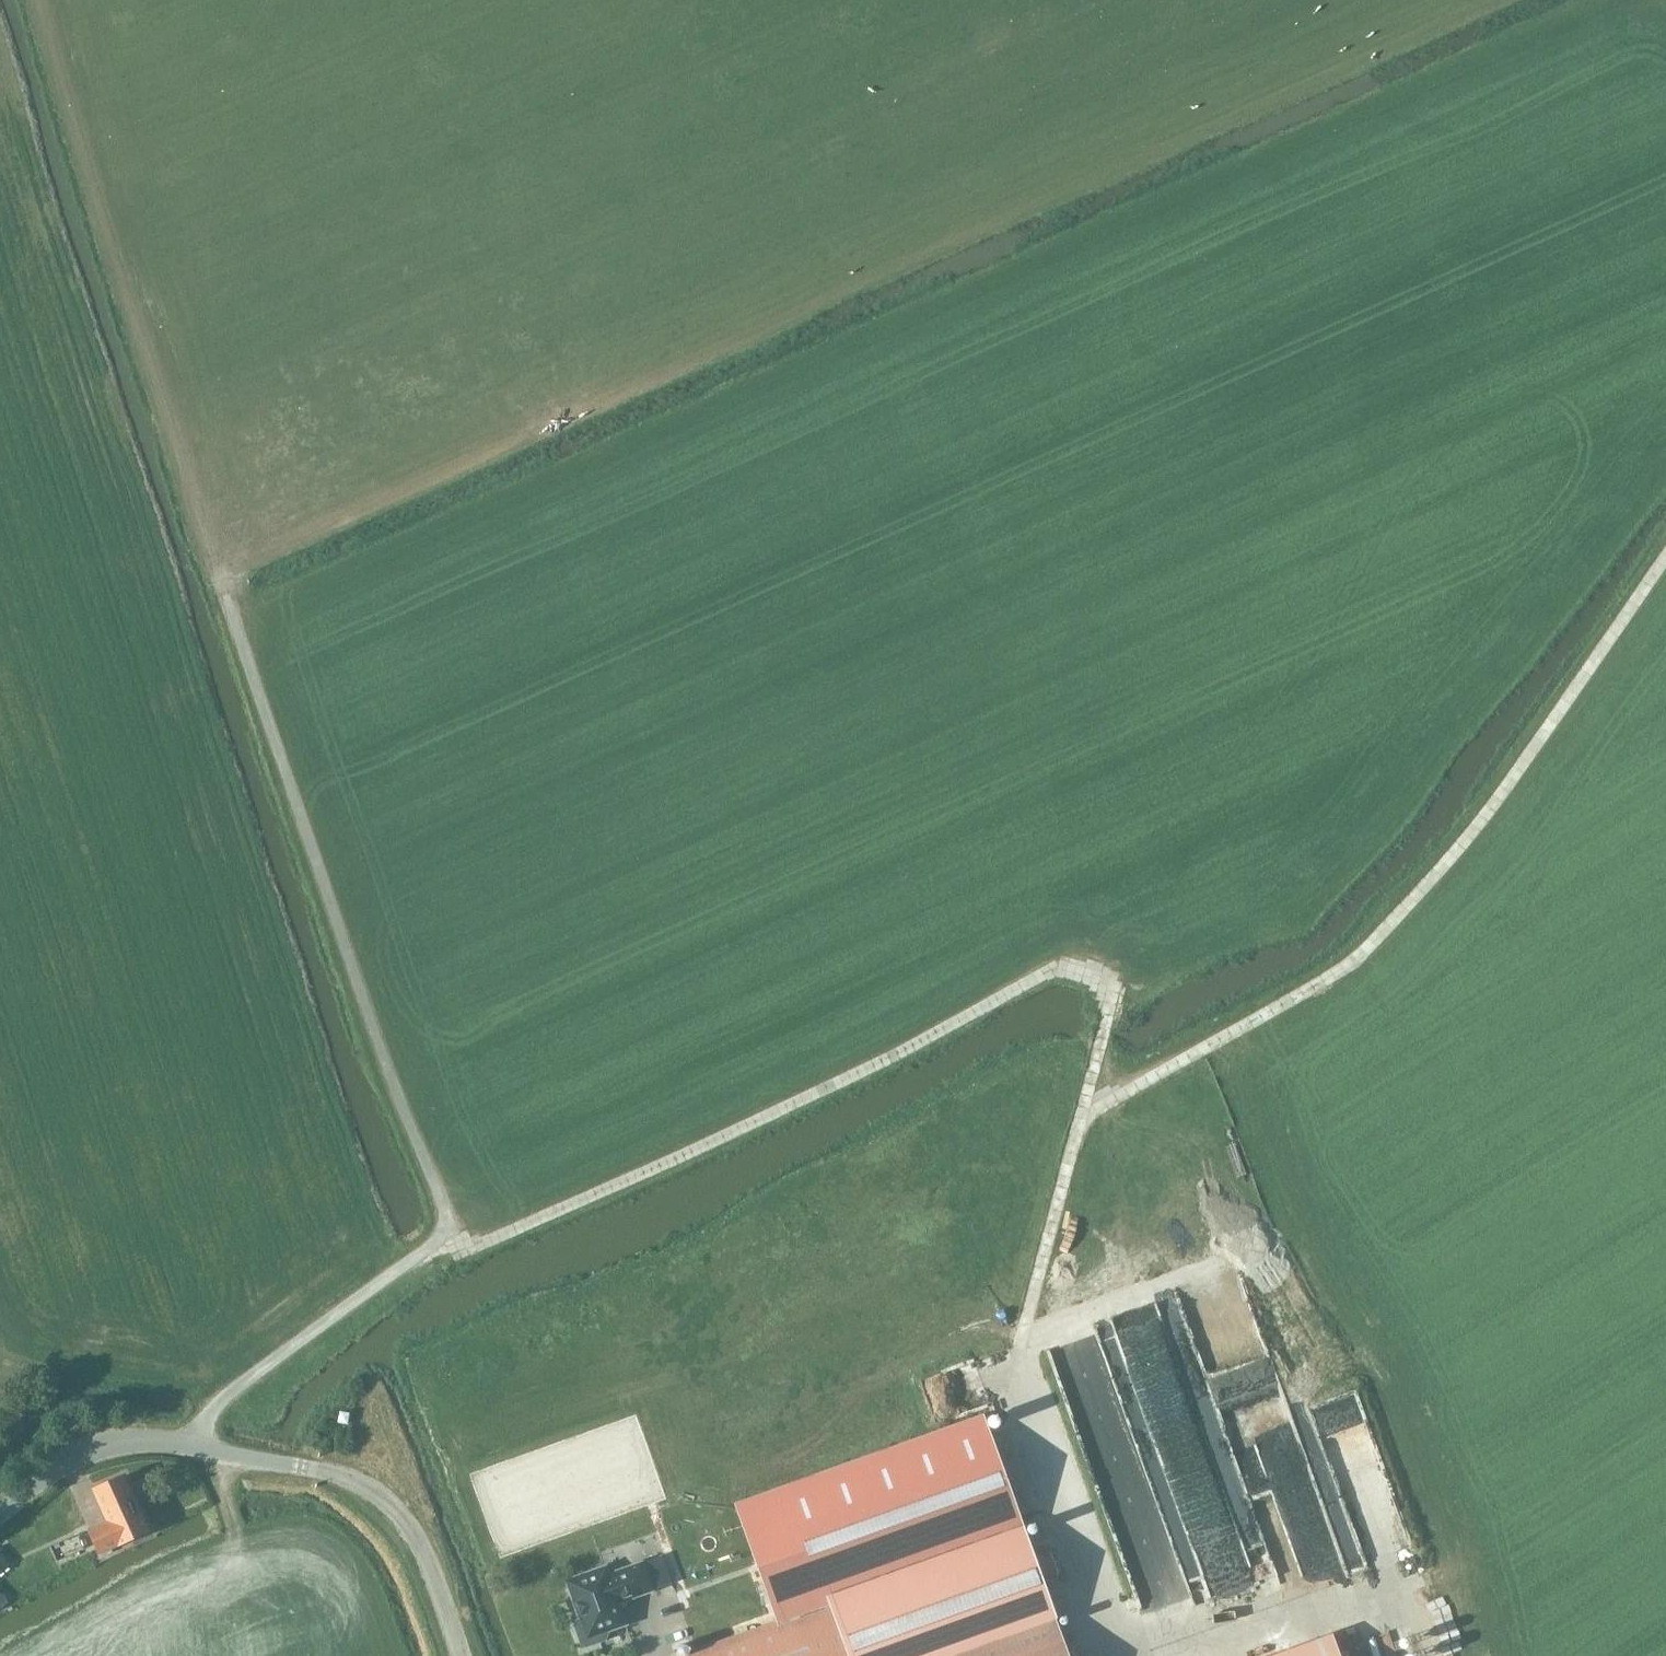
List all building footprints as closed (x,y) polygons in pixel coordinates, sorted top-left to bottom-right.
[(486,1202),(469,1202),(469,1213),(486,1213),(486,1202)] [(93,1383),(92,1396),(107,1397),(108,1384),(93,1383)] [(985,1419),(737,1508),(779,1625),(691,1655),(1070,1655),(985,1419)] [(89,1529),(100,1552),(131,1538),(128,1532),(146,1524),(126,1476),(95,1490),(91,1492),(101,1514),(105,1512),(108,1520),(89,1529)] [(587,1645),(605,1639),(607,1634),(606,1630),(625,1623),(621,1610),(625,1600),(653,1591),(643,1562),(608,1574),(606,1568),(569,1581),(581,1615),(576,1626),(582,1643),(587,1645)] [(1269,1655),(1338,1655),(1330,1634),(1269,1655)] [(686,1644),(684,1643),(683,1644),(681,1644),(680,1645),(679,1647),(679,1648),(679,1650),(679,1651),(680,1653),(682,1654),(683,1654),(684,1654),(686,1654),(687,1653),(688,1652),(689,1650),(689,1649),(689,1647),(688,1645),(686,1644)]
